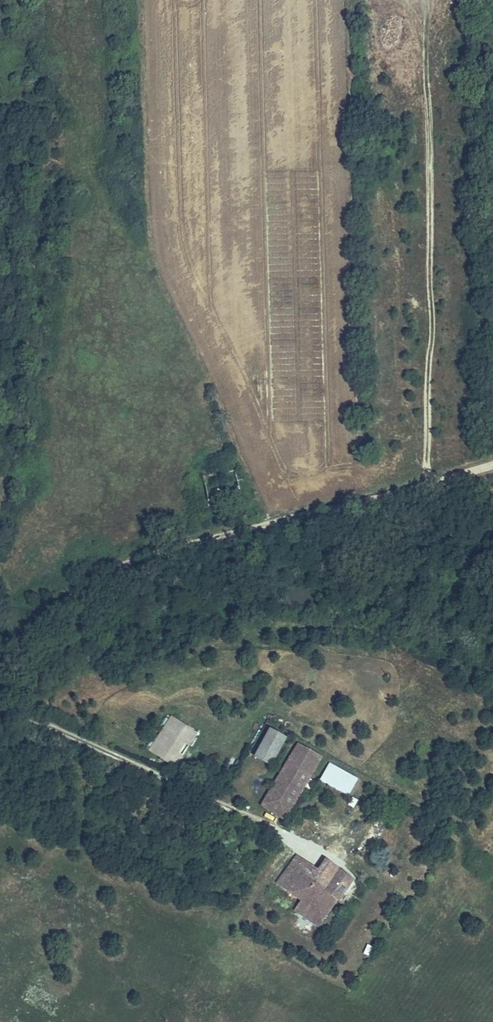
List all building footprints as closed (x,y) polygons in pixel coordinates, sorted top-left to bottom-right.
[(174,716),(152,749),(177,764),(198,732),(174,716)] [(270,730),(255,757),(271,765),(285,739),(270,730)] [(286,821),(323,756),(295,741),(258,806),(286,821)] [(296,856),(275,885),(302,906),(298,912),(316,926),(351,877),(328,861),(319,873),(296,856)]
